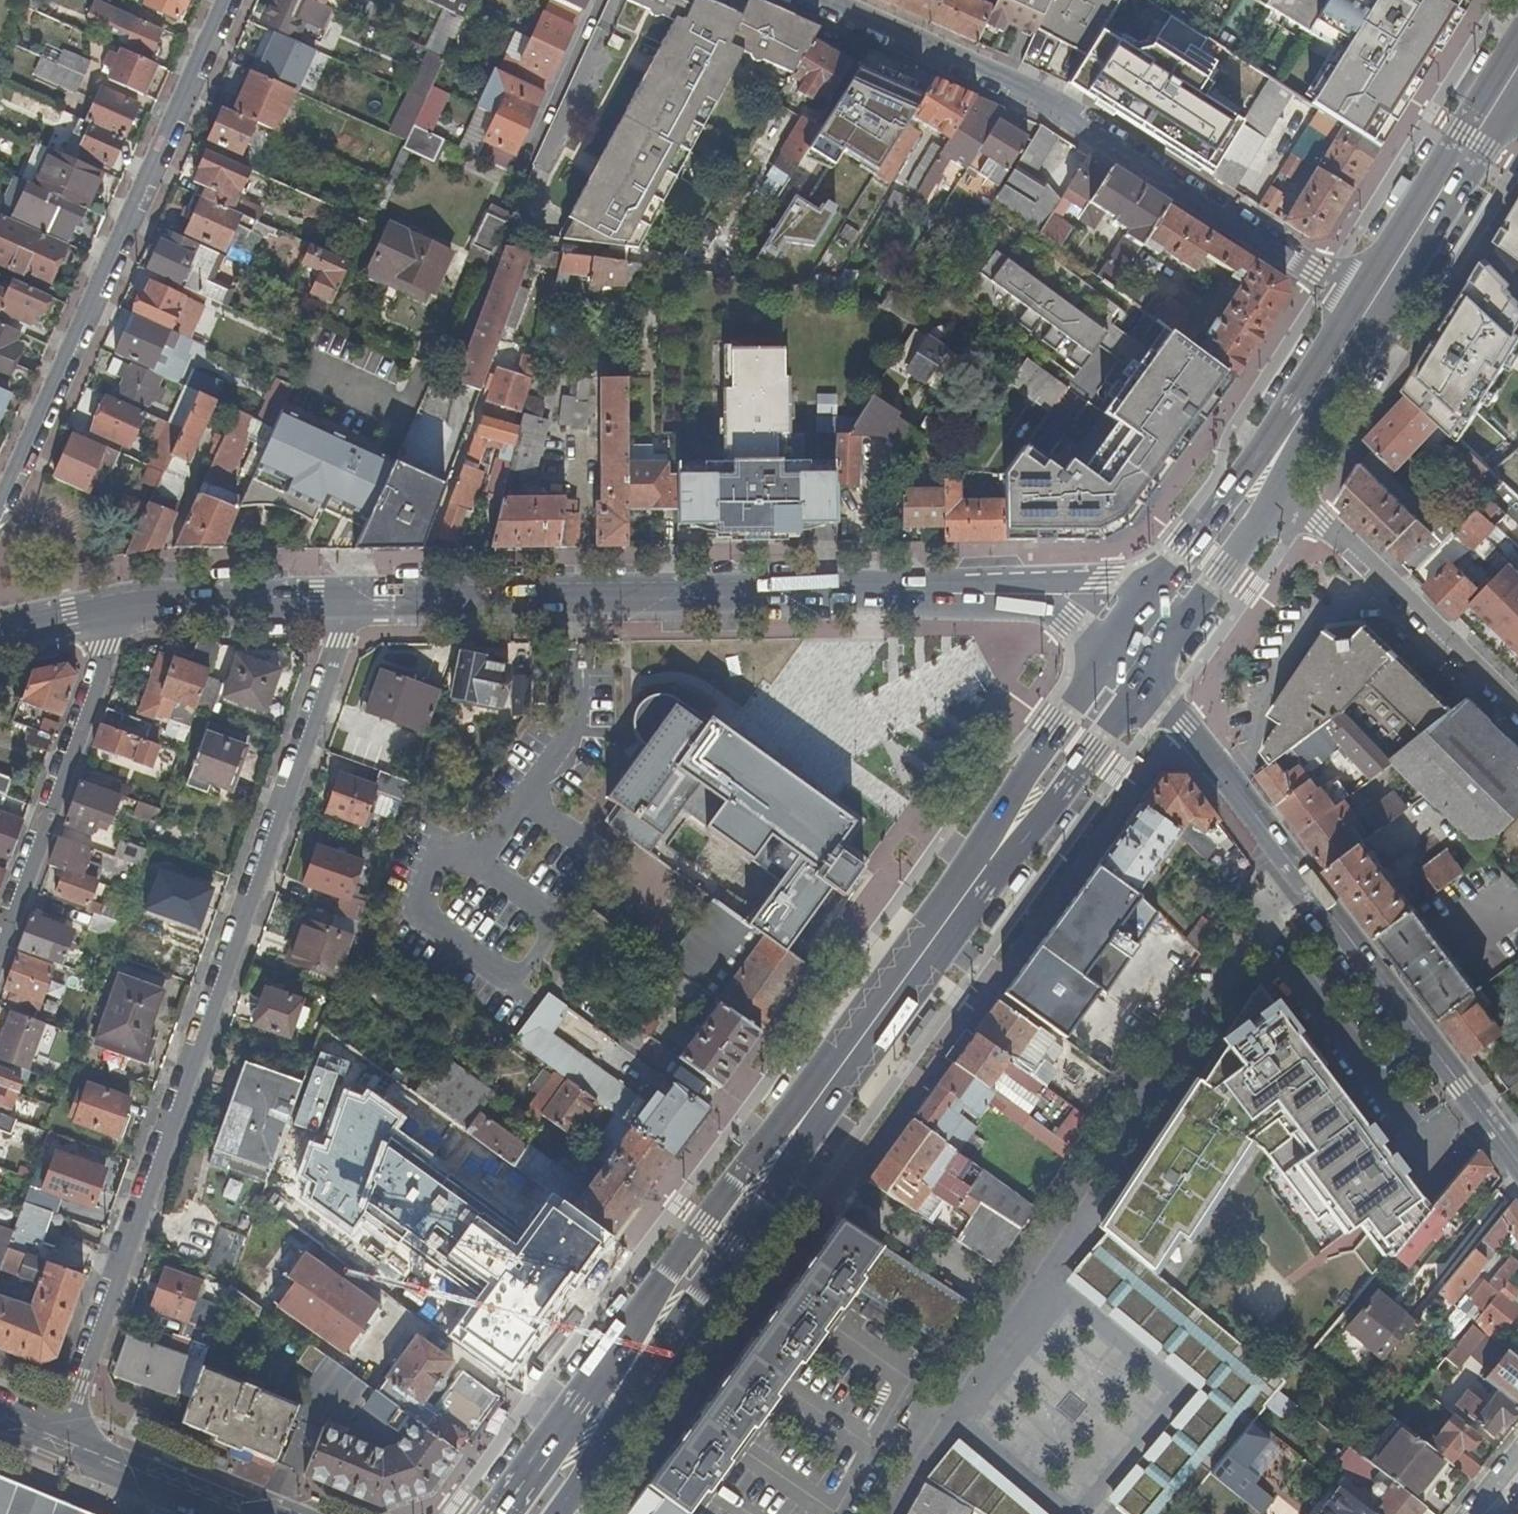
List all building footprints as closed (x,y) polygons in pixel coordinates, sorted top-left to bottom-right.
[(100,0),(97,0),(90,14),(138,36),(134,47),(152,55),(164,28),(100,0)] [(147,3),(179,17),(183,7),(186,8),(189,0),(148,0),(147,3)] [(311,0),(272,0),(266,14),(277,19),(274,27),(297,37),(313,1),(311,0)] [(442,6),(464,16),(471,0),(445,0),(442,6)] [(554,0),(547,0),(530,37),(559,51),(578,11),(554,0)] [(578,11),(583,0),(554,0),(578,11)] [(646,9),(648,14),(649,15),(651,17),(656,17),(657,17),(660,14),(668,18),(671,20),(663,36),(569,207),(575,211),(561,237),(606,243),(635,247),(743,51),(749,54),(749,56),(750,59),(753,61),(755,62),(758,61),(760,61),(761,59),(791,73),(810,40),(818,27),(757,0),(746,0),(746,1),(744,0),(730,0),(729,2),(721,21),(704,14),(710,0),(626,0),(646,9)] [(939,0),(891,0),(931,18),(939,0)] [(994,2),(989,0),(939,0),(931,18),(978,38),(986,20),(994,2)] [(994,2),(986,20),(1004,28),(1009,17),(1036,31),(1050,0),(994,0),(994,2)] [(1036,31),(1088,51),(1120,0),(1050,0),(1036,31)] [(1374,0),(1267,0),(1344,46),(1374,0)] [(1379,142),(1467,0),(1374,0),(1344,46),(1312,99),(1320,104),(1348,122),(1379,142)] [(530,37),(515,30),(503,54),(518,61),(530,37)] [(299,89),(316,50),(273,31),(255,70),(299,89)] [(623,37),(611,31),(606,42),(618,47),(623,37)] [(530,37),(518,61),(503,54),(496,70),(541,91),(559,51),(530,37)] [(848,63),(810,40),(791,73),(789,75),(801,83),(795,91),(808,99),(814,90),(827,98),(848,63)] [(158,62),(124,48),(121,55),(112,51),(107,62),(116,67),(110,79),(145,94),(158,62)] [(874,170),(933,78),(868,49),(818,129),(802,155),(829,166),(841,149),(859,161),(874,170)] [(92,61),(66,50),(60,64),(84,74),(86,75),(92,61)] [(431,87),(445,57),(432,51),(429,50),(410,90),(426,98),(431,87)] [(84,74),(60,64),(44,57),(37,72),(77,90),(84,74)] [(496,70),(493,68),(475,107),(476,107),(523,130),(541,91),(496,70)] [(294,89),(253,71),(235,112),(256,121),(276,130),(294,89)] [(1234,185),(1294,87),(1273,74),(1254,102),(1210,170),(1234,185)] [(974,97),(933,78),(874,170),(871,174),(871,175),(884,183),(916,133),(910,128),(915,119),(947,140),(974,97)] [(446,94),(431,87),(426,98),(414,125),(428,132),(446,94)] [(140,103),(103,88),(89,120),(94,122),(126,136),(140,103)] [(939,151),(921,179),(930,185),(948,156),(964,167),(997,115),(1001,108),(974,97),(947,140),(939,151)] [(1325,230),(1379,142),(1348,122),(1320,104),(1310,120),(1322,127),(1335,135),(1314,168),(1284,217),(1310,234),(1325,230)] [(235,112),(224,107),(210,138),(242,152),(256,121),(235,112)] [(523,130),(476,107),(458,146),(505,168),(523,130)] [(1009,122),(997,115),(964,167),(971,171),(990,183),(997,182),(1025,137),(1007,126),(1009,122)] [(802,155),(818,129),(801,119),(772,163),(790,174),(802,155)] [(126,136),(94,122),(82,150),(92,154),(90,160),(98,163),(100,158),(114,164),(126,136)] [(414,125),(404,145),(410,148),(434,159),(444,139),(428,132),(414,125)] [(1057,137),(1038,125),(1012,165),(1030,177),(1043,157),(1045,157),(1057,137)] [(1335,135),(1322,127),(1308,150),(1301,160),(1314,168),(1335,135)] [(36,185),(53,148),(39,142),(23,179),(34,184),(36,185)] [(1296,143),(1280,168),(1292,176),(1301,160),(1308,150),(1296,143)] [(410,148),(404,145),(389,180),(395,183),(410,148)] [(921,179),(939,151),(933,147),(907,188),(913,192),(921,179)] [(103,170),(53,148),(36,185),(54,192),(83,205),(91,187),(95,188),(103,170)] [(240,165),(207,151),(200,168),(202,168),(196,181),(200,183),(196,193),(223,204),(233,181),(240,165)] [(1080,209),(1106,168),(1085,155),(1059,195),(1071,203),(1079,208),(1080,209)] [(871,174),(874,170),(859,161),(857,164),(871,174)] [(1030,177),(1012,165),(991,199),(1019,220),(1042,185),(1030,177)] [(971,171),(964,167),(957,180),(963,184),(971,171)] [(1164,204),(1106,168),(1080,209),(1075,218),(1090,227),(1101,210),(1111,217),(1109,220),(1123,229),(1094,275),(1098,278),(1113,288),(1140,244),(1164,204)] [(395,183),(389,180),(377,204),(383,207),(395,183)] [(241,184),(233,181),(223,204),(231,208),(241,184)] [(1271,182),(1259,201),(1272,210),(1283,190),(1271,182)] [(88,209),(53,193),(54,192),(36,185),(34,184),(18,220),(70,242),(71,242),(78,224),(81,225),(88,209)] [(1056,198),(1042,185),(1019,220),(1035,231),(1048,211),(1056,198)] [(899,212),(907,200),(890,190),(883,201),(899,212)] [(223,204),(196,193),(189,207),(190,211),(196,214),(188,232),(227,250),(236,230),(239,225),(252,230),(269,238),(271,234),(276,236),(279,229),(231,208),(223,204)] [(817,207),(794,193),(761,246),(774,255),(784,239),(813,243),(833,211),(820,202),(817,207)] [(1056,198),(1048,211),(1056,217),(1065,204),(1056,198)] [(894,220),(899,212),(883,201),(877,209),(894,220)] [(1079,208),(1071,203),(1068,209),(1076,214),(1079,208)] [(377,204),(373,213),(379,216),(383,207),(377,204)] [(1164,204),(1140,244),(1154,253),(1157,249),(1191,270),(1201,254),(1230,273),(1233,268),(1242,274),(1213,321),(1211,319),(1202,333),(1204,335),(1196,349),(1231,375),(1262,329),(1283,294),(1280,279),(1164,204)] [(506,215),(487,206),(484,213),(503,222),(506,215)] [(1501,240),(1513,251),(1517,254),(1517,207),(1501,240)] [(1048,211),(1035,231),(1056,247),(1070,227),(1056,217),(1048,211)] [(488,254),(503,222),(484,213),(468,245),(470,246),(488,254)] [(6,215),(0,228),(0,261),(52,283),(61,262),(64,263),(68,260),(72,250),(71,246),(69,245),(70,242),(18,220),(6,215)] [(370,220),(362,216),(343,257),(351,261),(370,220)] [(860,236),(842,223),(835,233),(854,245),(860,236)] [(449,253),(388,224),(364,273),(386,283),(391,274),(430,292),(449,253)] [(239,225),(236,230),(249,236),(252,230),(239,225)] [(957,293),(1069,373),(1118,307),(1005,226),(957,293)] [(227,256),(169,230),(164,241),(162,240),(149,268),(181,282),(180,284),(188,288),(230,306),(238,287),(218,278),(227,256)] [(332,302),(351,261),(343,257),(314,244),(306,263),(323,271),(313,293),(332,302)] [(530,248),(504,245),(474,327),(453,382),(477,389),(530,248)] [(488,254),(470,246),(467,254),(484,262),(488,254)] [(559,252),(548,301),(558,303),(565,274),(587,277),(586,284),(623,283),(623,281),(623,261),(559,252)] [(657,265),(623,261),(623,281),(657,285),(657,265)] [(0,271),(0,307),(3,308),(0,315),(0,320),(23,330),(29,332),(33,322),(38,310),(44,312),(45,310),(50,308),(53,302),(51,297),(52,293),(0,271)] [(1147,293),(1121,274),(1113,288),(1128,300),(1138,307),(1147,293)] [(180,284),(170,280),(166,288),(151,282),(147,293),(144,292),(135,311),(172,328),(186,297),(185,297),(188,288),(180,284)] [(872,289),(866,298),(878,306),(883,297),(872,289)] [(1147,293),(1138,307),(1155,319),(1173,333),(1187,343),(1196,329),(1183,319),(1188,312),(1166,296),(1161,303),(1147,293)] [(893,299),(885,310),(911,325),(918,314),(893,299)] [(38,310),(33,322),(39,324),(44,312),(38,310)] [(170,329),(138,315),(130,333),(126,332),(117,353),(152,369),(153,368),(164,341),(170,329)] [(17,359),(25,341),(20,339),(23,330),(0,320),(0,352),(17,359)] [(956,356),(911,326),(889,360),(934,389),(956,356)] [(1056,469),(1020,443),(1000,472),(999,473),(1001,539),(1101,538),(1119,527),(1230,376),(1161,326),(1056,469)] [(164,341),(153,368),(164,373),(176,346),(164,341)] [(729,476),(675,477),(675,506),(675,527),(703,527),(703,530),(714,530),(714,537),(730,536),(730,540),(747,539),(747,534),(762,533),(763,539),(780,538),(780,535),(797,534),(796,528),(808,527),(808,524),(834,524),(834,493),(834,483),(834,432),(844,432),(852,419),(814,420),(815,474),(786,474),(784,418),(784,377),(780,377),(779,350),(726,352),(727,390),(720,391),(722,464),(729,464),(729,476)] [(0,352),(0,384),(4,374),(9,377),(17,359),(0,352)] [(125,378),(132,364),(116,357),(110,371),(125,378)] [(1062,386),(1024,357),(1006,380),(1045,409),(1062,386)] [(162,376),(132,363),(132,364),(125,378),(119,391),(150,405),(162,376)] [(526,378),(494,369),(483,400),(515,410),(526,378)] [(573,397),(561,395),(557,423),(570,425),(570,428),(584,430),(585,402),(584,402),(586,378),(581,378),(582,371),(576,370),(573,397)] [(278,376),(272,389),(289,396),(295,383),(278,376)] [(624,445),(623,377),(597,378),(601,502),(594,503),(594,545),(624,544),(624,508),(624,445)] [(12,390),(0,384),(0,418),(12,390)] [(199,391),(190,387),(182,405),(191,409),(199,391)] [(272,389),(259,417),(276,424),(283,409),(289,396),(272,389)] [(164,470),(157,486),(171,492),(184,465),(189,467),(191,462),(189,461),(214,404),(224,409),(223,412),(229,414),(220,433),(217,432),(214,439),(217,441),(212,452),(206,449),(197,471),(207,476),(237,408),(199,391),(191,409),(183,427),(177,441),(172,453),(164,470)] [(1441,420),(1411,392),(1394,410),(1367,440),(1399,471),(1445,423),(1441,420)] [(147,410),(110,394),(103,412),(99,412),(94,422),(96,426),(95,429),(131,445),(147,410)] [(880,401),(868,394),(852,419),(844,432),(834,432),(834,483),(854,483),(855,434),(879,434),(880,434),(880,401)] [(542,400),(524,396),(520,413),(538,417),(542,400)] [(897,412),(880,401),(880,434),(882,436),(895,416),(897,412)] [(492,409),(481,406),(478,415),(490,418),(492,409)] [(207,476),(205,481),(214,485),(215,482),(223,486),(254,415),(237,408),(207,476)] [(371,449),(283,409),(276,424),(238,507),(237,508),(250,506),(266,506),(279,509),(295,513),(310,522),(317,506),(340,516),(371,449)] [(538,417),(520,413),(517,425),(512,444),(510,454),(507,467),(533,474),(546,419),(538,417)] [(228,488),(259,417),(254,415),(223,486),(228,488)] [(478,415),(464,454),(476,458),(479,451),(474,449),(480,434),(512,444),(517,425),(490,418),(478,415)] [(909,426),(895,416),(882,436),(896,445),(909,427),(909,426)] [(183,427),(171,421),(165,436),(177,441),(183,427)] [(896,445),(888,457),(896,463),(903,454),(914,462),(929,441),(909,427),(896,445)] [(123,452),(76,431),(56,477),(90,492),(104,461),(116,466),(123,452)] [(649,445),(624,445),(624,508),(675,506),(675,477),(675,475),(664,475),(663,462),(650,462),(649,445)] [(164,470),(172,453),(160,447),(152,465),(164,470)] [(392,459),(371,449),(340,516),(361,526),(392,459)] [(507,467),(510,454),(499,451),(492,478),(504,480),(507,467)] [(1486,462),(1475,452),(1461,467),(1491,496),(1506,481),(1486,462)] [(472,469),(476,458),(464,454),(434,535),(451,541),(461,507),(469,509),(480,472),(472,469)] [(443,483),(392,459),(361,526),(351,548),(419,547),(443,483)] [(1339,499),(1404,563),(1417,549),(1434,532),(1362,462),(1339,499)] [(164,470),(152,465),(145,481),(157,486),(164,470)] [(955,468),(940,468),(939,470),(939,478),(956,478),(955,468)] [(957,499),(956,478),(939,478),(940,487),(941,525),(941,540),(1001,539),(999,473),(1000,472),(999,472),(994,472),(994,482),(988,482),(989,499),(957,499)] [(904,488),(898,488),(898,526),(941,525),(940,487),(928,487),(928,481),(922,481),(923,487),(904,488)] [(171,492),(157,486),(152,496),(167,503),(171,492)] [(526,496),(500,496),(488,546),(573,545),(575,513),(570,512),(572,500),(562,499),(562,495),(546,495),(546,491),(542,488),(526,488),(526,496)] [(1459,529),(1420,490),(1416,494),(1409,501),(1419,511),(1421,509),(1450,537),(1446,540),(1460,553),(1463,557),(1476,548),(1457,530),(1459,529)] [(177,545),(220,546),(237,508),(238,507),(225,502),(227,497),(220,494),(218,498),(201,491),(177,545)] [(177,512),(150,502),(128,550),(151,547),(163,545),(177,512)] [(1459,529),(1457,530),(1476,548),(1486,559),(1498,547),(1487,536),(1498,525),(1480,507),(1459,529)] [(1460,553),(1446,540),(1428,560),(1414,573),(1427,586),(1453,560),(1460,553)] [(1428,560),(1417,549),(1404,563),(1414,573),(1428,560)] [(1427,586),(1458,616),(1472,602),(1469,599),(1480,587),(1453,560),(1427,586)] [(1517,579),(1517,569),(1511,563),(1472,603),(1488,618),(1492,614),(1488,610),(1517,579)] [(1488,610),(1492,614),(1488,618),(1498,628),(1502,624),(1508,630),(1504,634),(1514,644),(1517,640),(1517,579),(1488,610)] [(1502,624),(1498,628),(1504,634),(1508,630),(1502,624)] [(1394,758),(1455,711),(1369,626),(1363,632),(1334,636),(1328,631),(1292,683),(1296,685),(1292,691),(1289,688),(1271,715),(1263,750),(1272,763),(1345,710),(1394,758)] [(529,676),(529,681),(544,681),(544,641),(528,641),(529,676)] [(216,645),(195,645),(188,664),(158,654),(136,713),(152,719),(161,696),(175,701),(169,719),(188,726),(196,705),(205,678),(216,645)] [(483,656),(460,652),(450,695),(498,705),(507,666),(482,661),(483,656)] [(27,663),(29,671),(29,670),(61,663),(60,655),(27,663)] [(277,670),(236,656),(221,697),(263,711),(277,670)] [(61,663),(29,670),(19,701),(60,715),(75,674),(64,663),(61,663)] [(425,732),(440,691),(379,671),(365,712),(425,732)] [(529,681),(529,676),(510,676),(510,715),(524,715),(529,708),(529,703),(529,681)] [(220,683),(205,678),(196,705),(211,711),(220,683)] [(544,681),(529,681),(529,703),(544,703),(544,681)] [(618,808),(608,822),(648,850),(679,808),(777,880),(746,924),(803,965),(815,949),(794,934),(827,888),(830,890),(831,889),(841,896),(862,866),(853,859),(854,858),(834,844),(851,820),(838,810),(730,732),(708,716),(706,720),(675,697),(669,695),(666,694),(658,693),(654,694),(651,695),(645,697),(642,699),(637,704),(635,706),(632,712),(631,717),(630,721),(630,724),(631,730),(632,733),(635,739),(642,746),(604,798),(618,808)] [(1485,849),(1517,816),(1517,745),(1471,699),(1455,711),(1394,758),(1397,762),(1485,849)] [(150,725),(104,708),(98,723),(145,740),(150,725)] [(1272,763),(1257,774),(1279,803),(1311,779),(1302,767),(1318,756),(1321,761),(1345,744),(1377,776),(1397,762),(1394,758),(1345,710),(1272,763)] [(47,750),(57,723),(44,718),(40,730),(29,727),(24,742),(47,750)] [(98,723),(91,744),(133,760),(135,756),(140,757),(163,766),(161,772),(172,775),(179,753),(145,740),(98,723)] [(242,748),(203,734),(194,759),(191,758),(189,765),(192,766),(189,772),(213,781),(214,782),(216,785),(217,787),(221,789),(226,790),(228,789),(232,786),(234,784),(235,782),(236,778),(235,776),(234,773),(233,772),(242,748)] [(408,780),(379,770),(374,784),(340,772),(326,812),(362,824),(374,789),(402,798),(408,780)] [(2,794),(8,778),(0,774),(0,793),(2,794)] [(1179,836),(1187,842),(1194,833),(1191,831),(1194,827),(1216,844),(1224,834),(1216,823),(1219,821),(1183,775),(1164,775),(1142,805),(1181,833),(1179,836)] [(1311,779),(1279,803),(1288,815),(1320,791),(1311,779)] [(78,780),(62,823),(87,831),(93,815),(108,821),(118,794),(117,794),(78,780)] [(122,780),(117,794),(118,794),(144,804),(159,809),(160,809),(163,800),(143,793),(144,789),(122,780)] [(1320,791),(1288,815),(1301,832),(1338,805),(1346,799),(1352,795),(1346,788),(1333,798),(1325,788),(1320,791)] [(1364,815),(1377,832),(1409,808),(1397,792),(1364,815)] [(26,807),(0,798),(0,854),(8,857),(26,807)] [(1346,799),(1338,805),(1347,817),(1355,811),(1346,799)] [(159,809),(144,804),(140,816),(155,821),(159,809)] [(1179,836),(1181,833),(1142,805),(1122,832),(1098,865),(1137,893),(1179,836)] [(1355,811),(1347,817),(1338,805),(1301,832),(1328,868),(1365,841),(1353,825),(1361,819),(1355,811)] [(57,837),(47,866),(62,871),(55,893),(87,905),(88,900),(93,886),(95,882),(95,881),(81,876),(91,849),(57,837)] [(119,841),(114,857),(139,866),(140,866),(145,851),(119,841)] [(1386,869),(1365,841),(1328,868),(1379,935),(1416,908),(1394,879),(1397,877),(1389,867),(1386,869)] [(362,861),(316,845),(303,883),(348,899),(362,861)] [(1414,875),(1430,897),(1453,880),(1477,862),(1473,857),(1461,865),(1449,850),(1414,875)] [(1098,865),(1065,911),(1107,942),(1141,896),(1137,893),(1098,865)] [(211,888),(158,869),(145,908),(197,926),(211,888)] [(746,924),(712,899),(665,964),(669,967),(756,1030),(763,1020),(803,965),(746,924)] [(87,905),(85,910),(94,913),(97,915),(101,905),(88,900),(87,905)] [(1218,926),(1212,935),(1222,942),(1245,906),(1236,900),(1218,926)] [(1477,989),(1416,908),(1379,935),(1441,1016),(1474,991),(1477,989)] [(1107,942),(1065,911),(1040,945),(1101,989),(1107,994),(1131,958),(1107,942)] [(97,915),(94,913),(88,929),(114,938),(120,922),(97,915)] [(71,932),(28,916),(16,950),(58,965),(71,932)] [(1212,935),(1218,926),(1204,917),(1188,941),(1201,953),(1212,935)] [(339,975),(352,938),(300,920),(287,958),(339,975)] [(366,934),(356,927),(352,938),(339,975),(349,979),(366,934)] [(1065,1038),(1101,989),(1040,945),(1004,994),(1065,1038)] [(52,967),(15,954),(2,989),(10,992),(8,997),(37,1008),(52,967)] [(756,1030),(669,967),(660,980),(706,1013),(700,1020),(696,1017),(693,1022),(697,1025),(674,1056),(716,1086),(727,1071),(732,1064),(756,1030)] [(162,990),(118,975),(96,1037),(132,1049),(145,1015),(153,1018),(162,990)] [(1102,1229),(1107,1232),(1153,1271),(1178,1233),(1188,1239),(1251,1141),(1264,1149),(1317,1220),(1328,1211),(1345,1232),(1363,1218),(1391,1255),(1430,1207),(1260,985),(1102,1229)] [(302,1000),(264,987),(251,1026),(289,1038),(302,1000)] [(555,1014),(564,1003),(546,991),(529,1014),(512,1036),(511,1038),(565,1078),(601,1104),(629,1124),(668,1152),(703,1104),(671,1081),(652,1106),(549,1032),(559,1017),(555,1014)] [(1502,1029),(1474,991),(1441,1016),(1469,1053),(1502,1029)] [(1038,1029),(1000,1001),(975,1034),(1020,1067),(1028,1073),(1034,1065),(1019,1055),(1038,1029)] [(0,1036),(0,1061),(28,1071),(45,1024),(9,1011),(0,1036)] [(638,1011),(629,1023),(646,1035),(655,1023),(638,1011)] [(141,1052),(153,1018),(145,1015),(132,1049),(141,1052)] [(947,1057),(955,1062),(974,1036),(966,1030),(960,1039),(964,1042),(962,1045),(958,1042),(947,1057)] [(974,1036),(955,1062),(990,1088),(1006,1067),(1008,1071),(1014,1076),(1020,1067),(975,1034),(974,1036)] [(423,1078),(413,1093),(474,1137),(477,1139),(484,1144),(516,1168),(609,1235),(644,1186),(668,1152),(629,1124),(607,1154),(603,1151),(599,1157),(603,1160),(583,1188),(477,1111),(491,1092),(441,1055),(423,1078)] [(301,1080),(243,1059),(241,1064),(299,1086),(301,1080)] [(1509,1087),(1517,1080),(1517,1060),(1499,1075),(1509,1087)] [(913,1120),(958,1153),(976,1128),(958,1114),(962,1107),(976,1118),(989,1101),(1067,1158),(1073,1149),(990,1088),(955,1062),(913,1120)] [(286,1124),(299,1086),(241,1064),(230,1097),(232,1098),(233,1095),(235,1096),(229,1114),(282,1133),(286,1124)] [(1028,1073),(1020,1067),(1014,1076),(1023,1082),(1029,1074),(1028,1073)] [(410,1068),(400,1083),(413,1093),(423,1078),(410,1068)] [(0,1069),(0,1087),(16,1093),(20,1082),(8,1078),(10,1073),(0,1069)] [(1040,1070),(1034,1078),(1043,1084),(1049,1076),(1040,1070)] [(601,1104),(565,1078),(539,1113),(568,1134),(589,1106),(596,1111),(601,1104)] [(129,1098),(86,1084),(73,1121),(116,1136),(129,1098)] [(10,1109),(16,1093),(0,1087),(0,1105),(10,1109)] [(9,1133),(14,1119),(0,1114),(0,1129),(9,1133)] [(282,1133),(229,1114),(218,1145),(272,1163),(276,1150),(282,1133)] [(538,1125),(522,1114),(514,1126),(529,1137),(538,1125)] [(958,1153),(913,1120),(868,1182),(997,1266),(1034,1208),(958,1153)] [(484,1144),(477,1139),(473,1145),(480,1150),(484,1144)] [(272,1163),(218,1145),(217,1149),(270,1168),(272,1163)] [(1430,1207),(1391,1255),(1408,1268),(1491,1167),(1478,1149),(1430,1207)] [(104,1167),(55,1151),(43,1188),(92,1205),(104,1167)] [(227,1178),(221,1198),(236,1202),(241,1181),(227,1178)] [(1481,1239),(1495,1250),(1511,1231),(1517,1241),(1517,1204),(1514,1199),(1481,1239)] [(39,1364),(55,1356),(83,1275),(47,1262),(52,1247),(39,1242),(50,1210),(23,1201),(13,1230),(0,1266),(0,1269),(39,1283),(30,1306),(0,1296),(0,1348),(39,1364)] [(973,1305),(839,1220),(647,1485),(687,1513),(852,1285),(947,1346),(973,1305)] [(0,1226),(0,1266),(13,1230),(0,1226)] [(232,1273),(246,1236),(222,1227),(208,1265),(232,1273)] [(1107,1232),(1072,1273),(1212,1388),(1115,1504),(1127,1513),(1177,1513),(1210,1474),(1255,1420),(1287,1381),(1153,1271),(1107,1232)] [(538,1336),(569,1292),(494,1239),(476,1264),(490,1274),(464,1311),(490,1329),(503,1311),(538,1336)] [(407,1243),(388,1260),(403,1276),(421,1260),(407,1243)] [(1486,1261),(1472,1250),(1437,1292),(1451,1303),(1486,1261)] [(375,1304),(304,1252),(271,1298),(341,1350),(375,1304)] [(1517,1267),(1517,1264),(1511,1258),(1490,1284),(1494,1287),(1490,1292),(1495,1296),(1507,1281),(1517,1267)] [(199,1281),(165,1269),(152,1307),(183,1317),(185,1318),(199,1281)] [(1507,1281),(1495,1296),(1445,1357),(1458,1367),(1484,1335),(1493,1342),(1517,1311),(1517,1307),(1512,1302),(1517,1294),(1517,1291),(1507,1281)] [(229,1284),(222,1302),(257,1315),(260,1306),(229,1284)] [(1346,1330),(1382,1360),(1412,1323),(1376,1293),(1346,1330)] [(375,1304),(341,1350),(346,1353),(379,1307),(375,1304)] [(207,1345),(213,1328),(185,1318),(183,1317),(177,1334),(191,1339),(207,1345)] [(450,1359),(412,1333),(382,1375),(384,1377),(410,1396),(419,1402),(450,1359)] [(207,1345),(191,1339),(187,1350),(176,1346),(175,1351),(186,1355),(185,1358),(125,1337),(117,1363),(162,1379),(160,1385),(189,1395),(200,1365),(207,1345)] [(326,1354),(307,1341),(289,1367),(307,1380),(326,1354)] [(1506,1348),(1482,1378),(1499,1391),(1517,1407),(1517,1357),(1506,1348)] [(326,1354),(307,1380),(350,1411),(351,1410),(358,1407),(367,1394),(371,1396),(357,1417),(348,1429),(386,1441),(388,1446),(379,1450),(344,1435),(321,1426),(302,1471),(379,1503),(426,1487),(454,1448),(424,1426),(401,1409),(375,1390),(326,1354)] [(254,1387),(200,1365),(189,1395),(180,1421),(274,1460),(293,1414),(297,1405),(261,1390),(264,1383),(257,1380),(254,1387)] [(401,1409),(424,1426),(454,1448),(464,1434),(494,1393),(461,1368),(430,1410),(419,1402),(410,1396),(401,1409)] [(410,1396),(384,1377),(375,1390),(401,1409),(410,1396)] [(350,1411),(307,1380),(297,1405),(293,1414),(321,1426),(344,1435),(348,1429),(357,1417),(350,1411)] [(1458,1408),(1491,1434),(1501,1421),(1505,1424),(1517,1409),(1517,1407),(1499,1391),(1487,1405),(1471,1392),(1458,1408)] [(1468,1449),(1480,1434),(1453,1414),(1442,1428),(1443,1429),(1437,1438),(1434,1435),(1427,1444),(1442,1456),(1472,1479),(1481,1467),(1460,1451),(1464,1446),(1468,1449)] [(1274,1435),(1255,1420),(1210,1474),(1261,1513),(1267,1513),(1273,1506),(1253,1491),(1261,1481),(1246,1469),(1274,1435)] [(1427,1444),(1404,1425),(1372,1464),(1411,1495),(1442,1456),(1427,1444)] [(386,1441),(348,1429),(344,1435),(379,1450),(388,1446),(386,1441)] [(926,1483),(974,1512),(978,1513),(1035,1513),(953,1445),(926,1483)] [(1352,1448),(1349,1452),(1352,1455),(1347,1462),(1373,1484),(1371,1487),(1372,1492),(1381,1499),(1376,1506),(1386,1513),(1418,1513),(1425,1506),(1411,1495),(1372,1464),(1352,1448)] [(0,1477),(0,1513),(89,1513),(0,1477)] [(909,1513),(973,1513),(974,1512),(926,1483),(909,1513)] [(627,1513),(684,1513),(647,1487),(627,1513)] [(1349,1495),(1334,1513),(1374,1513),(1349,1495)]
